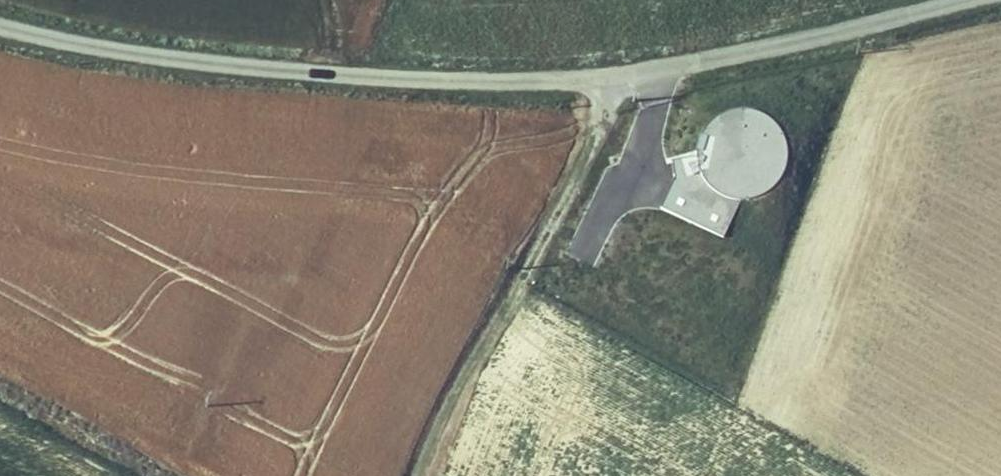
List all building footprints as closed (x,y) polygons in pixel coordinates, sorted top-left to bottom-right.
[(759,187),(757,162),(784,160),(780,112),(705,117),(710,190),(759,187)] [(670,201),(695,209),(704,183),(679,175),(670,201)]
